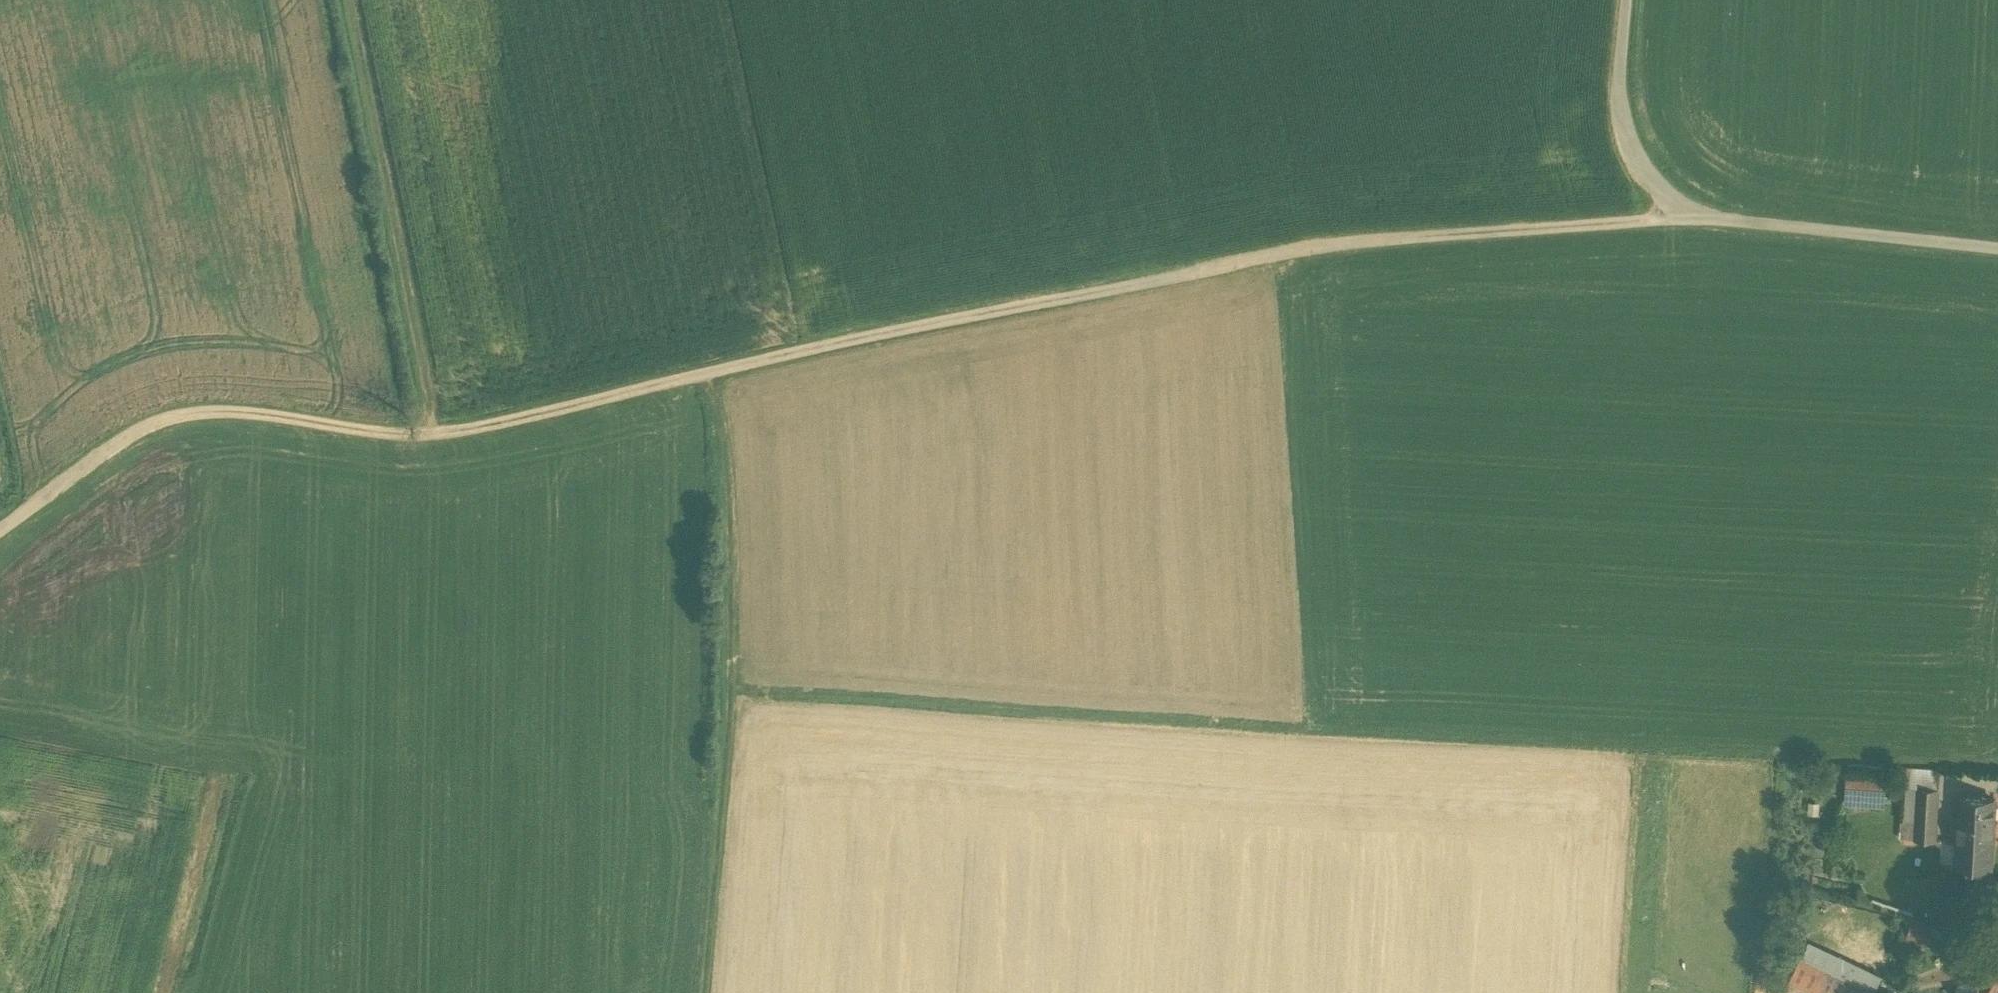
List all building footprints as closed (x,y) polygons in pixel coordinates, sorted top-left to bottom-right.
[(1894,778),(1853,776),(1852,806),(1893,808),(1894,778)] [(1995,799),(1962,796),(1956,861),(1989,864),(1995,799)] [(1909,918),(1903,935),(1925,944),(1932,927),(1909,918)] [(1804,959),(1793,981),(1818,992),(1873,992),(1804,959)] [(1980,985),(1993,992),(1994,992),(1997,987),(1997,966),(1994,963),(1980,985)] [(1974,992),(1993,992),(1980,985),(1974,992)]
